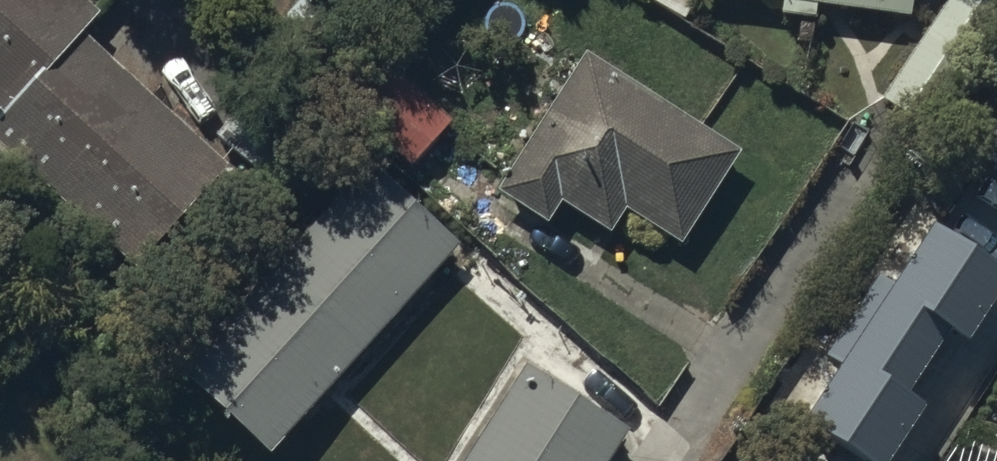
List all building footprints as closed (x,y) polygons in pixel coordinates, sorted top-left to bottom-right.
[(131,253),(226,149),(74,11),(83,0),(0,0),(0,135),(131,253)] [(984,0),(955,0),(880,111),(907,129),(991,5),(984,0)] [(734,134),(578,35),(490,171),(542,204),(554,185),(605,218),(622,191),(675,225),(734,134)] [(353,121),(407,173),(451,132),(400,77),(353,121)] [(259,88),(218,136),(277,186),(318,138),(259,88)] [(449,227),(355,140),(167,341),(261,429),(449,227)] [(787,391),(869,443),(911,376),(892,364),(935,297),(956,311),(996,246),(996,235),(917,184),(787,391)] [(517,345),(439,460),(583,460),(617,411),(517,345)]
